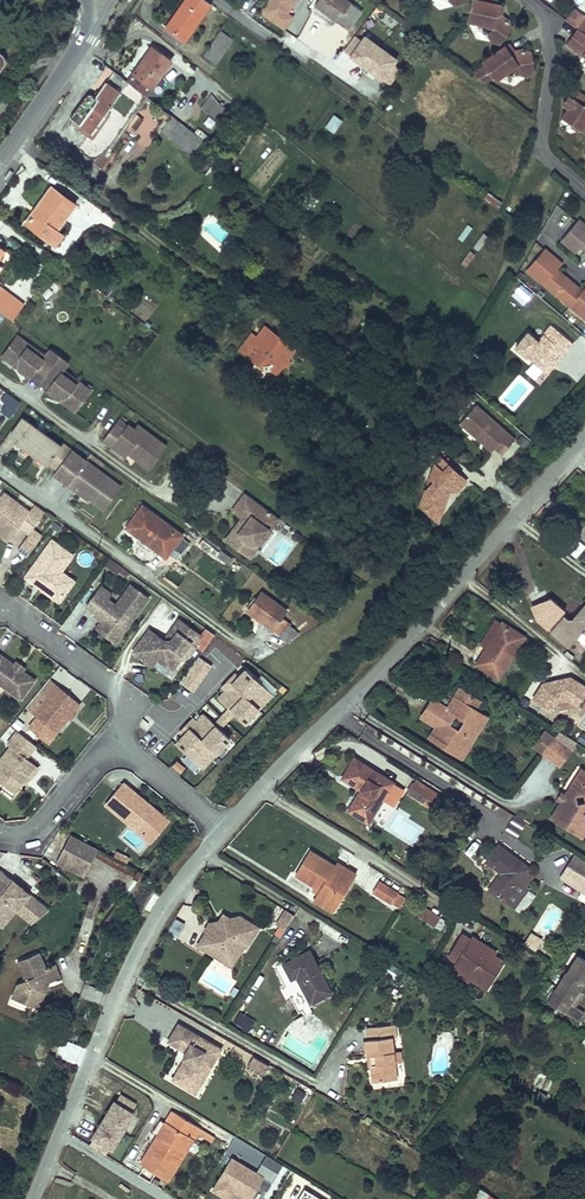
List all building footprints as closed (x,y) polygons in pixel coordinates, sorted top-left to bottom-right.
[(167,29),(184,42),(211,4),(208,2),(205,0),(188,0),(167,29)] [(289,12),(298,0),(268,0),(258,14),(284,31),(294,16),(289,12)] [(314,5),(348,29),(362,11),(347,0),(318,0),(314,5)] [(463,23),(478,25),(482,21),(492,29),(488,36),(490,41),(499,44),(511,27),(508,20),(499,18),(502,5),(489,1),(490,0),(470,0),(463,23)] [(582,15),(570,6),(561,17),(568,23),(573,26),(582,15)] [(573,26),(577,29),(582,33),(584,35),(584,17),(582,15),(573,26)] [(582,33),(577,29),(566,44),(584,58),(584,59),(584,61),(584,35),(582,33)] [(220,31),(202,57),(214,66),(233,40),(220,31)] [(397,60),(358,31),(341,52),(380,82),(397,60)] [(482,66),(470,74),(485,85),(492,78),(495,82),(506,75),(505,70),(517,66),(518,73),(526,76),(533,72),(529,52),(522,50),(515,55),(506,44),(482,62),(482,66)] [(128,72),(123,79),(142,94),(146,97),(171,63),(152,49),(133,75),(128,72)] [(77,154),(93,163),(104,147),(110,152),(148,98),(146,97),(142,94),(123,79),(118,75),(114,73),(96,98),(92,96),(91,96),(90,95),(88,96),(71,120),(91,134),(77,154)] [(583,131),(584,128),(584,95),(574,88),(562,105),(566,108),(561,116),(583,131)] [(200,108),(209,115),(218,103),(209,97),(200,108)] [(218,103),(209,115),(218,122),(227,110),(218,103)] [(206,144),(172,117),(160,133),(196,159),(197,158),(204,148),(206,144)] [(334,117),(327,128),(332,132),(340,121),(334,117)] [(104,147),(93,163),(110,152),(104,147)] [(204,148),(197,158),(205,164),(212,154),(204,148)] [(33,212),(26,222),(49,240),(57,229),(76,205),(52,187),(36,208),(40,211),(37,215),(33,212)] [(565,233),(584,250),(584,226),(577,219),(565,233)] [(57,229),(49,240),(55,245),(63,235),(57,229)] [(565,233),(560,240),(575,252),(580,247),(584,251),(584,250),(565,233)] [(559,260),(544,248),(526,270),(584,319),(584,292),(583,290),(558,270),(554,267),(559,260)] [(563,264),(559,260),(554,267),(558,270),(563,264)] [(12,322),(24,305),(11,295),(20,282),(19,281),(27,270),(15,262),(0,284),(0,313),(12,322)] [(521,284),(511,296),(522,306),(532,294),(521,284)] [(247,355),(246,357),(254,363),(255,364),(259,360),(262,362),(263,370),(270,369),(276,374),(282,366),(287,366),(290,361),(288,357),(295,348),(286,342),(280,343),(276,339),(275,333),(264,326),(252,342),(251,343),(254,345),(247,355)] [(550,326),(537,342),(526,333),(514,347),(524,357),(541,371),(560,349),(563,352),(571,343),(550,326)] [(286,342),(275,333),(276,339),(280,343),(286,342)] [(68,363),(51,350),(44,360),(31,350),(33,347),(18,336),(2,357),(30,377),(36,370),(54,383),(48,392),(75,413),(91,391),(77,380),(74,383),(61,373),(68,363)] [(239,349),(247,355),(254,345),(251,343),(252,342),(247,339),(239,349)] [(560,349),(541,371),(533,379),(537,383),(563,352),(560,349)] [(259,360),(255,364),(254,363),(250,369),(263,378),(266,375),(263,370),(262,362),(259,360)] [(36,370),(30,377),(48,392),(54,383),(36,370)] [(0,413),(9,420),(19,404),(5,394),(0,402),(5,405),(0,413)] [(514,438),(475,404),(458,423),(470,433),(471,431),(475,435),(473,436),(490,451),(493,448),(501,454),(514,438)] [(22,418),(12,433),(19,438),(17,441),(35,455),(47,464),(49,463),(57,469),(53,474),(77,491),(79,488),(91,497),(90,499),(105,509),(122,487),(63,443),(61,446),(22,418)] [(141,435),(133,429),(126,425),(123,429),(115,423),(102,440),(111,447),(114,443),(128,454),(149,469),(166,446),(144,430),(141,435)] [(133,429),(141,435),(144,430),(137,424),(133,429)] [(114,443),(111,447),(125,457),(128,454),(114,443)] [(448,464),(437,454),(434,464),(442,471),(448,464)] [(442,471),(434,464),(420,505),(433,517),(434,514),(441,493),(449,484),(456,489),(465,479),(448,464),(442,471)] [(441,493),(434,514),(456,489),(449,484),(441,493)] [(91,497),(79,488),(77,491),(89,500),(90,499),(91,497)] [(34,504),(29,511),(3,492),(0,495),(0,535),(6,539),(9,535),(11,537),(20,525),(30,532),(45,512),(34,504)] [(260,504),(250,498),(238,515),(248,522),(253,526),(248,532),(251,534),(246,540),(244,538),(236,549),(255,563),(263,552),(259,549),(271,532),(275,535),(284,523),(260,504)] [(142,506),(127,526),(140,535),(138,537),(164,557),(181,536),(142,506)] [(253,526),(248,522),(231,545),(236,549),(244,538),(246,540),(251,534),(248,532),(253,526)] [(127,526),(125,528),(138,537),(140,535),(127,526)] [(275,535),(271,532),(259,549),(263,552),(264,553),(276,536),(275,535)] [(216,553),(219,550),(219,549),(204,537),(201,541),(216,553)] [(181,538),(175,552),(183,555),(188,542),(181,538)] [(73,555),(52,539),(24,577),(34,584),(36,581),(41,585),(39,588),(58,602),(69,588),(61,582),(59,574),(61,571),(73,555)] [(216,553),(201,541),(197,546),(213,557),(214,555),(216,553)] [(219,550),(216,553),(214,555),(227,565),(231,559),(219,550)] [(121,568),(112,561),(108,566),(117,573),(121,568)] [(165,577),(177,587),(184,578),(171,568),(165,577)] [(74,581),(61,571),(59,574),(61,582),(69,588),(74,581)] [(111,594),(101,586),(86,606),(96,614),(103,618),(101,621),(121,636),(148,598),(130,585),(116,604),(108,598),(111,594)] [(261,593),(248,611),(280,635),(288,624),(280,617),(285,611),(261,593)] [(584,628),(584,606),(581,610),(582,618),(574,618),(571,622),(564,616),(551,631),(569,646),(577,638),(584,628)] [(478,644),(485,649),(500,624),(494,620),(478,644)] [(172,630),(176,633),(171,641),(165,642),(163,641),(149,631),(133,653),(152,666),(157,659),(170,669),(177,660),(189,643),(193,645),(200,636),(178,621),(172,630)] [(500,624),(485,649),(475,664),(497,678),(523,637),(501,623),(500,624)] [(296,634),(288,624),(280,635),(288,641),(296,634)] [(577,638),(584,646),(584,628),(577,638)] [(176,633),(172,630),(163,641),(165,642),(171,641),(176,633)] [(193,645),(189,643),(177,660),(188,657),(195,647),(193,645)] [(0,654),(0,685),(20,700),(35,679),(23,671),(14,665),(0,654)] [(199,656),(180,683),(194,692),(212,666),(199,656)] [(17,661),(14,665),(23,671),(25,667),(17,661)] [(263,708),(275,695),(243,666),(211,701),(224,713),(218,719),(225,726),(235,715),(248,727),(265,709),(263,708)] [(574,684),(582,692),(584,689),(584,685),(579,679),(574,684)] [(79,703),(57,684),(33,713),(55,732),(79,703)] [(480,700),(459,687),(454,695),(475,708),(480,700)] [(461,759),(473,739),(470,736),(480,721),(470,715),(475,708),(454,695),(447,707),(431,697),(425,707),(441,717),(435,726),(427,738),(461,759)] [(441,717),(425,707),(419,716),(435,726),(441,717)] [(470,736),(473,739),(488,716),(475,708),(470,715),(480,721),(470,736)] [(202,773),(234,742),(203,712),(191,725),(192,726),(173,744),(202,773)] [(18,730),(7,743),(11,746),(0,759),(0,781),(14,792),(26,778),(28,780),(39,766),(27,757),(36,745),(18,730)] [(532,746),(547,757),(559,742),(544,730),(532,746)] [(551,760),(563,745),(559,742),(547,757),(551,760)] [(551,760),(559,766),(571,751),(563,745),(551,760)] [(367,823),(385,796),(392,783),(354,759),(342,778),(361,790),(348,812),(367,823)] [(184,767),(177,761),(173,766),(180,772),(184,767)] [(581,768),(564,795),(560,802),(550,819),(581,838),(584,831),(584,771),(581,768)] [(123,776),(100,803),(135,833),(138,830),(151,841),(171,818),(123,776)] [(414,782),(406,794),(435,811),(442,800),(414,782)] [(392,783),(385,796),(393,801),(401,789),(392,783)] [(560,793),(556,799),(560,802),(564,795),(560,793)] [(462,808),(459,814),(465,818),(468,812),(462,808)] [(97,850),(70,835),(60,854),(88,869),(97,850)] [(514,889),(528,868),(497,845),(485,861),(500,873),(488,890),(512,908),(521,895),(514,889)] [(318,893),(314,899),(328,908),(341,887),(346,891),(355,875),(343,867),(341,870),(333,866),(309,850),(295,873),(314,885),(320,889),(318,893)] [(99,852),(97,857),(118,865),(120,859),(99,852)] [(88,869),(60,854),(56,862),(83,877),(88,869)] [(574,854),(567,865),(577,871),(571,881),(584,890),(584,861),(574,854)] [(577,871),(567,865),(561,875),(571,881),(577,871)] [(3,928),(16,912),(30,924),(46,906),(0,867),(0,925),(3,928)] [(559,880),(555,888),(575,900),(579,892),(559,880)] [(378,881),(371,891),(397,908),(403,897),(378,881)] [(341,887),(328,908),(333,911),(346,891),(341,887)] [(447,921),(417,902),(411,911),(441,929),(447,921)] [(283,909),(274,924),(282,929),(291,915),(283,909)] [(221,914),(218,921),(222,924),(226,923),(229,918),(221,914)] [(196,945),(213,956),(218,949),(228,955),(238,953),(242,945),(245,947),(257,928),(238,917),(229,918),(226,923),(222,924),(218,921),(207,923),(203,930),(204,931),(196,945)] [(167,932),(177,938),(184,924),(174,918),(167,932)] [(531,931),(529,934),(541,941),(542,938),(531,931)] [(454,960),(451,965),(470,976),(485,986),(501,959),(493,954),(487,951),(489,948),(469,936),(468,938),(459,933),(445,955),(454,960)] [(529,934),(523,944),(535,951),(541,941),(529,934)] [(385,948),(379,945),(377,950),(382,953),(385,948)] [(218,949),(213,956),(230,966),(238,953),(228,955),(218,949)] [(307,950),(282,964),(290,979),(295,977),(310,1003),(331,993),(307,950)] [(11,998),(32,1007),(40,1009),(51,984),(61,977),(56,965),(47,968),(40,952),(16,963),(24,981),(16,984),(11,998)] [(578,955),(568,973),(566,972),(547,1001),(578,1021),(584,1011),(576,1006),(583,994),(584,995),(584,959),(578,955)] [(396,980),(402,971),(391,964),(385,974),(396,980)] [(470,976),(451,965),(448,969),(467,980),(470,976)] [(249,1031),(255,1019),(239,1011),(233,1023),(249,1031)] [(188,1052),(172,1079),(185,1087),(194,1072),(205,1079),(222,1049),(179,1023),(169,1041),(188,1052)] [(363,1039),(365,1055),(373,1054),(374,1062),(368,1063),(371,1082),(394,1078),(392,1062),(391,1051),(389,1036),(393,1035),(391,1023),(364,1027),(366,1039),(363,1039)] [(398,1050),(391,1051),(392,1062),(399,1061),(398,1050)] [(373,1054),(365,1055),(366,1063),(368,1063),(374,1062),(373,1054)] [(269,1065),(253,1055),(247,1065),(264,1075),(269,1065)] [(205,1079),(194,1072),(185,1087),(196,1093),(205,1079)] [(94,1137),(90,1143),(110,1155),(137,1111),(134,1109),(139,1101),(121,1090),(117,1098),(115,1096),(91,1135),(94,1137)] [(172,1112),(157,1136),(161,1139),(176,1115),(172,1112)] [(161,1139),(157,1136),(139,1163),(166,1181),(185,1152),(182,1149),(189,1138),(192,1140),(199,1129),(176,1115),(161,1139)] [(203,1129),(199,1136),(211,1143),(215,1136),(203,1129)] [(182,1149),(185,1152),(192,1140),(189,1138),(182,1149)] [(209,1189),(225,1198),(230,1198),(234,1191),(247,1198),(251,1198),(266,1174),(232,1153),(209,1189)] [(318,1198),(304,1189),(298,1198),(318,1198)] [(480,1189),(473,1198),(495,1198),(480,1189)]
